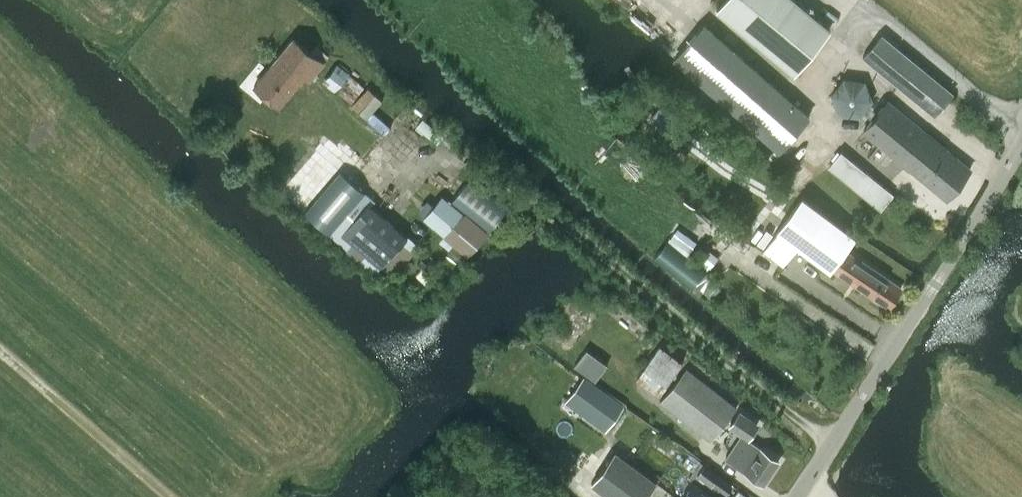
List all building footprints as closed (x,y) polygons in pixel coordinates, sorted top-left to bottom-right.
[(796,72),(832,29),(797,0),(726,0),(719,8),(796,72)] [(716,83),(786,144),(811,116),(712,28),(687,55),(717,82),(716,83)] [(865,56),(935,114),(953,92),(883,34),(865,56)] [(279,105),(302,76),(309,81),(325,62),(293,35),(278,54),(254,84),(279,105)] [(830,94),(838,113),(860,117),(872,99),(865,79),(843,76),(830,94)] [(863,130),(946,198),(970,168),(887,100),(863,130)] [(831,169),(845,181),(849,177),(878,204),(889,191),(845,153),(831,169)] [(342,172),(306,214),(331,235),(366,194),(367,194),(342,172)] [(469,177),(451,200),(489,230),(491,228),(508,206),(473,179),(469,177)] [(487,231),(444,195),(424,219),(467,255),(487,231)] [(797,245),(829,270),(833,270),(888,306),(901,287),(868,265),(846,250),(845,249),(854,237),(802,198),(764,249),(783,264),(797,245)] [(371,205),(345,235),(381,266),(408,236),(371,205)] [(656,252),(653,257),(691,287),(705,270),(690,257),(667,239),(656,252)] [(682,361),(659,344),(635,378),(657,394),(682,361)] [(606,363),(586,348),(574,365),(594,380),(606,363)] [(660,401),(710,440),(736,407),(686,367),(660,401)] [(568,398),(607,426),(622,406),(583,377),(568,398)] [(740,434),(724,457),(734,463),(749,440),(748,439),(759,424),(738,410),(727,426),(740,434)] [(734,463),(763,483),(778,460),(749,440),(734,463)] [(591,482),(610,496),(645,496),(657,481),(615,450),(591,482)] [(681,496),(682,496),(716,496),(714,495),(719,488),(723,491),(730,482),(701,460),(688,477),(693,480),(681,496)]
